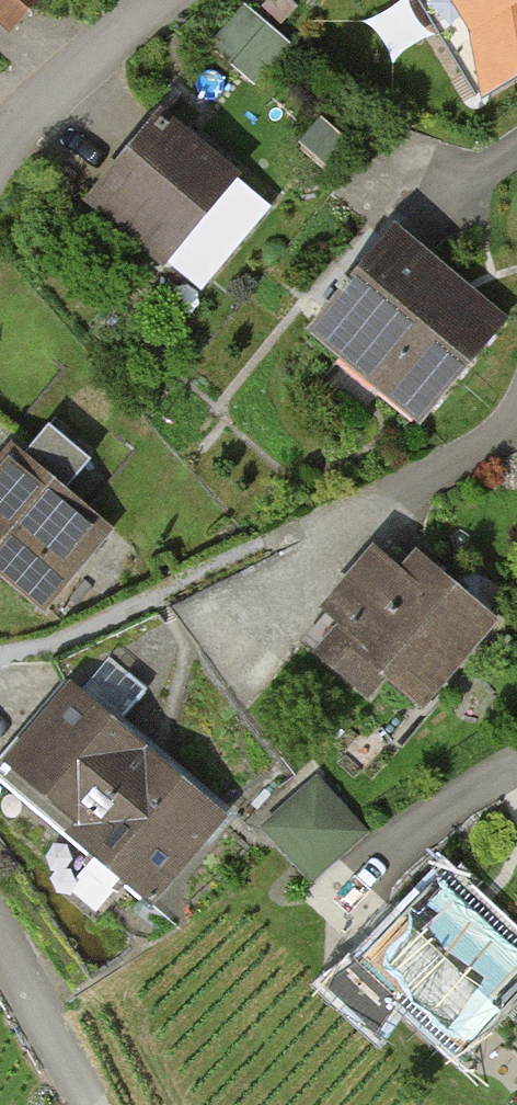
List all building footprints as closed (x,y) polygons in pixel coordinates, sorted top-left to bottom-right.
[(17,42),(53,0),(0,0),(0,27),(17,42)] [(475,27),(516,0),(458,0),(475,27)] [(247,189),(164,119),(93,204),(176,274),(247,189)] [(505,327),(398,238),(313,340),(420,429),(505,327)] [(19,452),(0,474),(0,580),(42,615),(113,531),(19,452)] [(310,645),(412,733),(502,629),(401,541),(310,645)] [(113,654),(83,683),(120,723),(151,694),(113,654)] [(74,689),(0,774),(0,786),(149,914),(228,822),(74,689)] [(314,767),(250,825),(303,884),(367,826),(314,767)] [(451,881),(340,998),(386,1042),(413,1013),(469,1066),(516,1016),(516,944),(451,881)]
